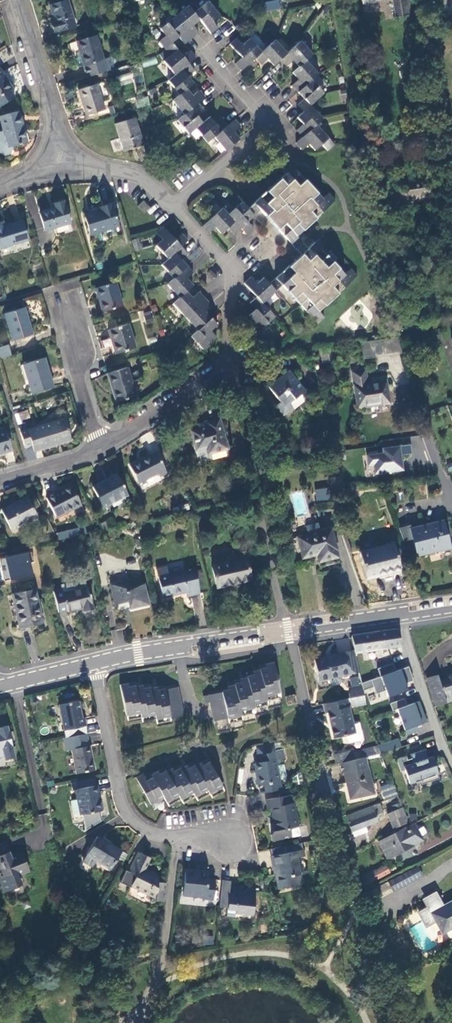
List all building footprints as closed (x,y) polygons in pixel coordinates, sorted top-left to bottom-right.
[(67,0),(65,0),(49,5),(54,21),(50,22),(54,33),(75,26),(67,0)] [(265,2),(266,10),(280,8),(279,0),(275,0),(265,2)] [(396,18),(410,15),(407,0),(393,0),(396,18)] [(197,20),(203,27),(209,34),(216,27),(210,20),(217,15),(205,1),(192,13),(197,20)] [(173,17),(190,38),(197,32),(191,25),(197,20),(192,13),(185,6),(173,17)] [(177,36),(183,43),(190,38),(173,17),(158,29),(164,36),(157,41),(158,41),(164,48),(171,43),(170,42),(177,36)] [(417,24),(409,26),(411,35),(419,34),(417,24)] [(94,63),(103,60),(96,36),(71,43),(79,67),(94,63)] [(243,46),(237,38),(230,44),(243,59),(237,65),(242,70),(255,59),(262,53),(250,40),(243,46)] [(187,64),(194,58),(189,51),(182,57),(171,43),(164,48),(158,41),(157,41),(169,55),(162,61),(174,75),(188,64),(187,64)] [(287,55),(287,54),(275,41),(262,53),(255,59),(261,66),(268,60),(274,67),(281,61),(287,55)] [(301,43),(287,55),(281,61),(286,67),(293,61),(299,67),(302,64),(306,61),(312,56),(301,43)] [(94,63),(98,73),(114,68),(111,57),(103,60),(94,63)] [(318,75),(306,61),(302,64),(299,67),(292,73),(299,80),(292,86),(298,93),(311,80),(318,75)] [(193,71),(188,64),(174,75),(167,81),(179,95),(186,89),(192,83),(187,76),(193,71)] [(15,96),(10,89),(11,88),(0,71),(0,106),(15,96)] [(324,94),(311,80),(298,93),(304,100),(298,106),(304,113),(310,107),(324,94)] [(105,109),(96,83),(78,89),(86,115),(105,109)] [(192,96),(186,89),(179,95),(172,100),(183,114),(184,115),(197,103),(204,97),(198,90),(192,96)] [(203,109),(197,103),(184,115),(183,114),(177,120),(188,134),(195,128),(202,122),(196,116),(203,109)] [(303,125),(297,131),(302,137),(315,125),(322,120),(310,107),(304,113),(297,119),(303,125)] [(13,146),(28,141),(19,110),(0,115),(0,118),(4,130),(0,131),(0,152),(5,155),(11,153),(14,148),(13,146)] [(143,144),(134,116),(114,123),(122,150),(143,144)] [(214,123),(209,116),(202,122),(195,128),(206,141),(213,136),(229,123),(234,119),(234,118),(227,124),(222,117),(214,123)] [(213,136),(224,149),(239,138),(233,131),(240,125),(234,119),(229,123),(213,136)] [(315,125),(302,137),(295,143),(302,150),(308,144),(314,150),(321,145),(327,151),(333,145),(315,125)] [(301,254),(269,284),(275,291),(282,285),(310,316),(317,323),(324,317),(318,311),(345,285),(356,275),(351,268),(344,274),(303,230),(303,229),(306,226),(318,216),(320,214),(329,205),(334,201),(328,194),(323,199),(322,200),(286,161),(279,168),(286,174),(247,209),(253,216),(260,210),(301,254)] [(70,224),(63,202),(54,205),(55,208),(39,212),(45,231),(70,224)] [(143,202),(138,206),(144,213),(149,208),(143,202)] [(118,226),(111,203),(98,207),(99,211),(85,215),(91,235),(118,226)] [(247,209),(241,203),(227,215),(239,228),(245,235),(252,229),(246,222),(253,216),(247,209)] [(201,226),(208,233),(213,228),(220,234),(226,228),(232,234),(239,228),(227,215),(221,208),(201,226)] [(28,241),(22,222),(4,227),(2,222),(0,223),(0,249),(28,241)] [(162,227),(158,231),(155,234),(161,240),(155,246),(167,259),(180,247),(181,246),(181,247),(187,241),(181,234),(174,240),(162,227)] [(187,254),(180,247),(167,259),(162,264),(160,265),(172,278),(186,266),(180,260),(187,254)] [(193,273),(186,266),(172,278),(167,283),(166,284),(178,297),(185,291),(185,290),(186,291),(191,286),(186,279),(193,273)] [(250,277),(244,283),(263,303),(275,291),(269,284),(263,278),(256,284),(250,277)] [(124,306),(116,282),(96,288),(103,312),(124,306)] [(244,283),(243,283),(254,296),(255,296),(248,303),(255,310),(248,316),(254,322),(247,328),(253,334),(273,316),(262,303),(263,303),(244,283)] [(192,298),(185,291),(178,297),(174,302),(172,304),(185,317),(204,299),(198,292),(192,298)] [(210,306),(204,299),(185,317),(197,330),(210,318),(204,312),(210,306)] [(32,334),(23,308),(4,314),(12,341),(32,334)] [(150,315),(144,317),(146,324),(152,322),(150,315)] [(216,325),(210,318),(197,330),(190,337),(203,350),(215,338),(209,331),(216,325)] [(136,347),(129,324),(108,330),(116,354),(136,347)] [(396,336),(394,337),(374,340),(377,355),(399,350),(396,336)] [(0,347),(0,359),(11,356),(8,345),(0,347)] [(53,387),(44,357),(23,364),(32,393),(53,387)] [(136,395),(127,367),(106,374),(115,402),(136,395)] [(369,382),(367,368),(352,370),(357,407),(389,402),(386,380),(369,382)] [(289,371),(267,386),(279,402),(274,405),(281,415),(291,408),(287,404),(304,392),(289,371)] [(28,409),(14,413),(17,424),(31,420),(28,409)] [(195,429),(204,448),(206,447),(208,454),(227,449),(218,418),(204,421),(206,426),(198,428),(195,429)] [(26,425),(19,428),(25,448),(32,446),(33,451),(71,440),(64,419),(27,431),(26,425)] [(5,429),(0,430),(0,454),(12,451),(5,429)] [(194,450),(204,448),(195,429),(189,430),(194,450)] [(411,446),(382,445),(382,454),(366,454),(366,474),(403,474),(403,454),(411,454),(411,446)] [(196,456),(207,454),(204,448),(194,450),(196,456)] [(167,472),(157,451),(130,465),(138,483),(158,473),(160,476),(167,472)] [(102,508),(127,495),(116,474),(91,487),(102,508)] [(343,488),(340,476),(330,478),(333,490),(343,488)] [(81,504),(71,485),(46,498),(56,518),(81,504)] [(329,488),(315,489),(316,501),(330,500),(329,488)] [(38,517),(27,497),(1,510),(11,530),(38,517)] [(331,528),(320,531),(316,515),(289,522),(293,538),(297,537),(303,559),(318,555),(321,567),(339,562),(336,549),(337,549),(331,528)] [(114,528),(110,520),(101,524),(103,530),(114,528)] [(450,546),(445,524),(431,528),(430,526),(420,528),(413,530),(412,527),(400,529),(405,543),(414,541),(418,557),(429,555),(429,551),(440,549),(450,546)] [(79,535),(77,529),(62,533),(63,538),(79,535)] [(394,543),(360,551),(366,578),(375,576),(400,570),(394,543)] [(0,568),(0,582),(34,577),(30,552),(0,557),(2,567),(0,568)] [(251,580),(246,559),(212,566),(217,588),(251,580)] [(162,597),(185,592),(186,597),(200,594),(196,579),(195,572),(194,568),(168,574),(166,567),(156,569),(162,597)] [(131,588),(130,581),(110,585),(114,605),(128,602),(131,612),(150,608),(145,585),(131,588)] [(64,593),(63,589),(54,591),(59,612),(68,610),(68,611),(83,607),(84,612),(94,610),(89,588),(64,593)] [(44,623),(36,590),(12,596),(20,628),(44,623)] [(399,630),(361,636),(364,653),(401,647),(399,630)] [(360,672),(355,650),(339,653),(340,654),(329,656),(333,677),(340,676),(341,677),(351,675),(352,674),(360,672)] [(333,677),(329,656),(327,656),(327,658),(315,660),(320,682),(332,679),(332,678),(333,677)] [(215,734),(243,729),(242,723),(257,721),(256,716),(269,714),(268,709),(281,707),(273,662),(265,664),(266,669),(252,671),(253,676),(240,679),(241,684),(227,687),(227,691),(202,696),(204,703),(208,703),(215,734)] [(439,682),(438,676),(428,679),(435,701),(446,697),(451,695),(451,678),(439,682)] [(170,718),(182,715),(176,686),(156,690),(156,686),(141,689),(140,684),(127,687),(126,683),(119,684),(125,715),(140,712),(141,717),(154,714),(155,718),(170,716),(170,718)] [(389,717),(387,686),(371,688),(374,718),(389,717)] [(363,688),(351,691),(349,694),(350,698),(364,695),(363,688)] [(296,704),(294,695),(285,697),(287,706),(296,704)] [(364,695),(350,698),(351,703),(355,707),(366,704),(364,695)] [(435,701),(434,701),(436,706),(448,702),(446,697),(435,701)] [(392,710),(407,705),(404,698),(390,703),(392,710)] [(338,701),(345,736),(347,736),(348,741),(352,744),(361,741),(363,738),(360,724),(353,725),(348,704),(347,699),(338,701)] [(81,719),(77,701),(58,705),(63,731),(64,737),(77,735),(78,735),(76,728),(84,726),(85,726),(83,718),(81,719)] [(338,701),(324,705),(326,714),(329,713),(335,739),(345,736),(338,701)] [(420,735),(414,714),(403,717),(410,739),(420,735)] [(5,761),(15,758),(7,725),(0,726),(0,757),(4,756),(5,761)] [(85,733),(84,726),(76,728),(78,735),(84,734),(85,733)] [(75,773),(94,770),(89,745),(88,745),(85,733),(84,734),(78,735),(77,735),(64,737),(63,738),(66,750),(71,749),(75,773)] [(381,754),(401,748),(398,739),(377,745),(377,746),(381,754)] [(433,756),(426,741),(414,747),(413,744),(402,747),(403,748),(405,754),(411,751),(416,763),(433,756)] [(274,752),(272,742),(255,746),(257,755),(274,752)] [(364,758),(381,754),(377,746),(360,750),(361,758),(364,758)] [(405,754),(403,748),(381,755),(383,761),(398,756),(398,757),(405,754)] [(281,750),(274,752),(257,755),(258,762),(254,763),(258,786),(257,788),(259,794),(279,790),(277,781),(285,779),(282,764),(278,765),(274,765),(273,759),(277,758),(282,757),(281,750)] [(334,756),(337,764),(339,763),(342,763),(350,761),(349,752),(334,756)] [(342,763),(344,774),(350,799),(373,794),(367,768),(366,769),(364,758),(361,758),(355,760),(350,761),(342,763)] [(136,776),(149,805),(162,799),(163,802),(177,796),(178,799),(191,793),(193,796),(206,790),(207,793),(220,787),(208,762),(202,765),(200,761),(187,768),(185,764),(173,771),(171,768),(158,774),(156,770),(143,777),(142,774),(136,776)] [(402,769),(389,774),(392,781),(404,776),(402,769)] [(298,779),(291,780),(292,786),(302,784),(300,774),(297,775),(298,779)] [(96,785),(94,778),(80,780),(82,788),(96,785)] [(82,788),(80,780),(69,782),(71,791),(74,790),(79,815),(100,811),(96,794),(99,794),(97,785),(96,785),(82,788)] [(381,790),(385,802),(398,798),(393,786),(381,790)] [(290,804),(289,796),(265,801),(267,809),(271,808),(275,831),(274,832),(271,836),(272,841),(299,836),(293,803),(290,804)] [(365,827),(378,822),(376,817),(382,814),(379,805),(346,817),(354,838),(367,833),(365,827)] [(407,824),(401,810),(389,814),(394,828),(396,827),(397,829),(407,824)] [(381,840),(390,857),(414,844),(422,840),(413,824),(381,840)] [(108,870),(119,851),(96,837),(85,856),(94,861),(95,862),(94,865),(105,872),(107,870),(108,870)] [(387,858),(390,857),(381,840),(379,842),(387,858)] [(5,842),(0,844),(0,880),(5,892),(22,884),(19,875),(30,871),(21,851),(11,855),(10,855),(10,856),(7,857),(6,854),(10,852),(5,842)] [(304,857),(303,851),(271,857),(275,876),(276,876),(279,889),(297,886),(295,878),(300,877),(308,876),(308,873),(300,875),(297,858),(304,857)] [(155,901),(164,901),(165,890),(166,883),(157,882),(158,877),(143,870),(149,858),(138,852),(127,873),(136,877),(131,887),(155,898),(155,901)] [(90,868),(94,861),(85,856),(81,863),(90,868)] [(389,872),(385,864),(362,876),(367,884),(389,872)] [(416,867),(411,870),(416,879),(421,877),(421,876),(416,867)] [(206,879),(207,872),(185,869),(182,894),(203,897),(203,899),(211,900),(214,880),(206,879)] [(229,881),(221,880),(220,891),(228,892),(228,890),(229,881)] [(228,892),(220,891),(218,907),(226,908),(235,909),(234,913),(252,915),(255,888),(246,887),(245,891),(228,890),(228,892)] [(73,894),(71,894),(74,904),(81,902),(79,894),(74,896),(73,894)] [(424,900),(429,908),(419,913),(426,926),(436,920),(442,933),(451,927),(451,902),(443,907),(435,894),(424,900)] [(233,918),(234,913),(235,909),(226,908),(225,917),(233,918)] [(436,923),(427,928),(434,940),(443,935),(436,923)] [(212,936),(202,937),(203,945),(212,944),(212,936)]
